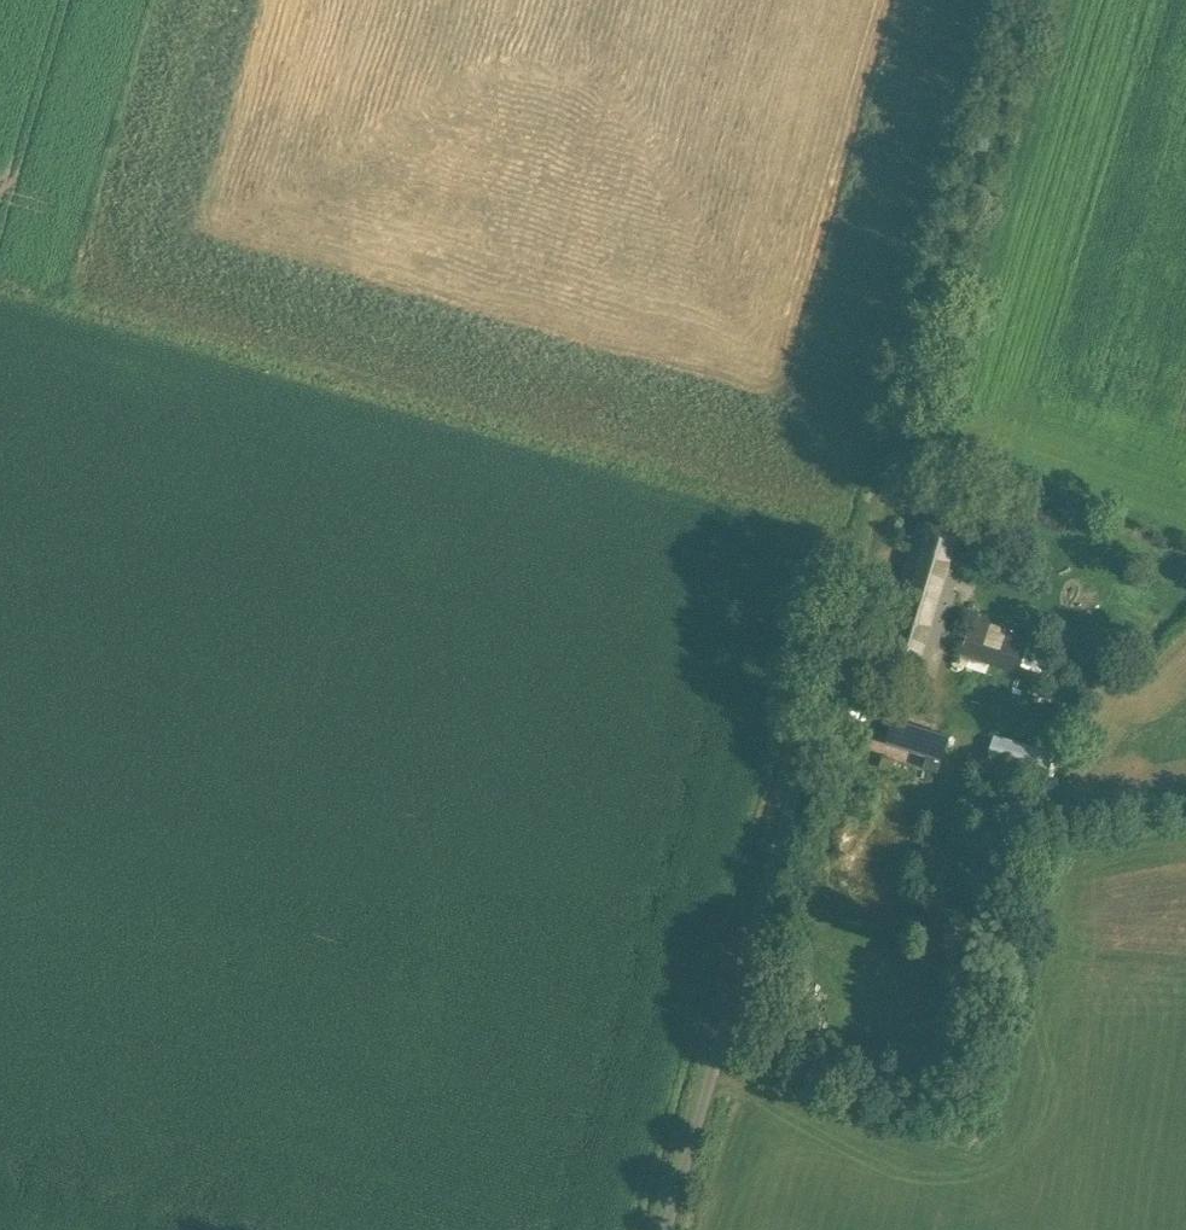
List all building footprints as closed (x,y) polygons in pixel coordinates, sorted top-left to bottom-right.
[(968,537),(942,529),(919,522),(892,615),(898,617),(884,664),(922,675),(935,630),(944,632),(955,592),(952,591),(968,537)] [(1185,584),(1185,556),(1174,578),(1185,584)] [(1058,653),(1014,637),(1015,634),(972,619),(960,655),(1003,670),(1003,668),(1047,683),(1058,653)] [(894,717),(886,742),(928,756),(925,764),(924,768),(937,773),(939,767),(945,750),(950,735),(923,727),(894,717)] [(986,763),(1045,780),(1053,752),(994,735),(986,763)]
